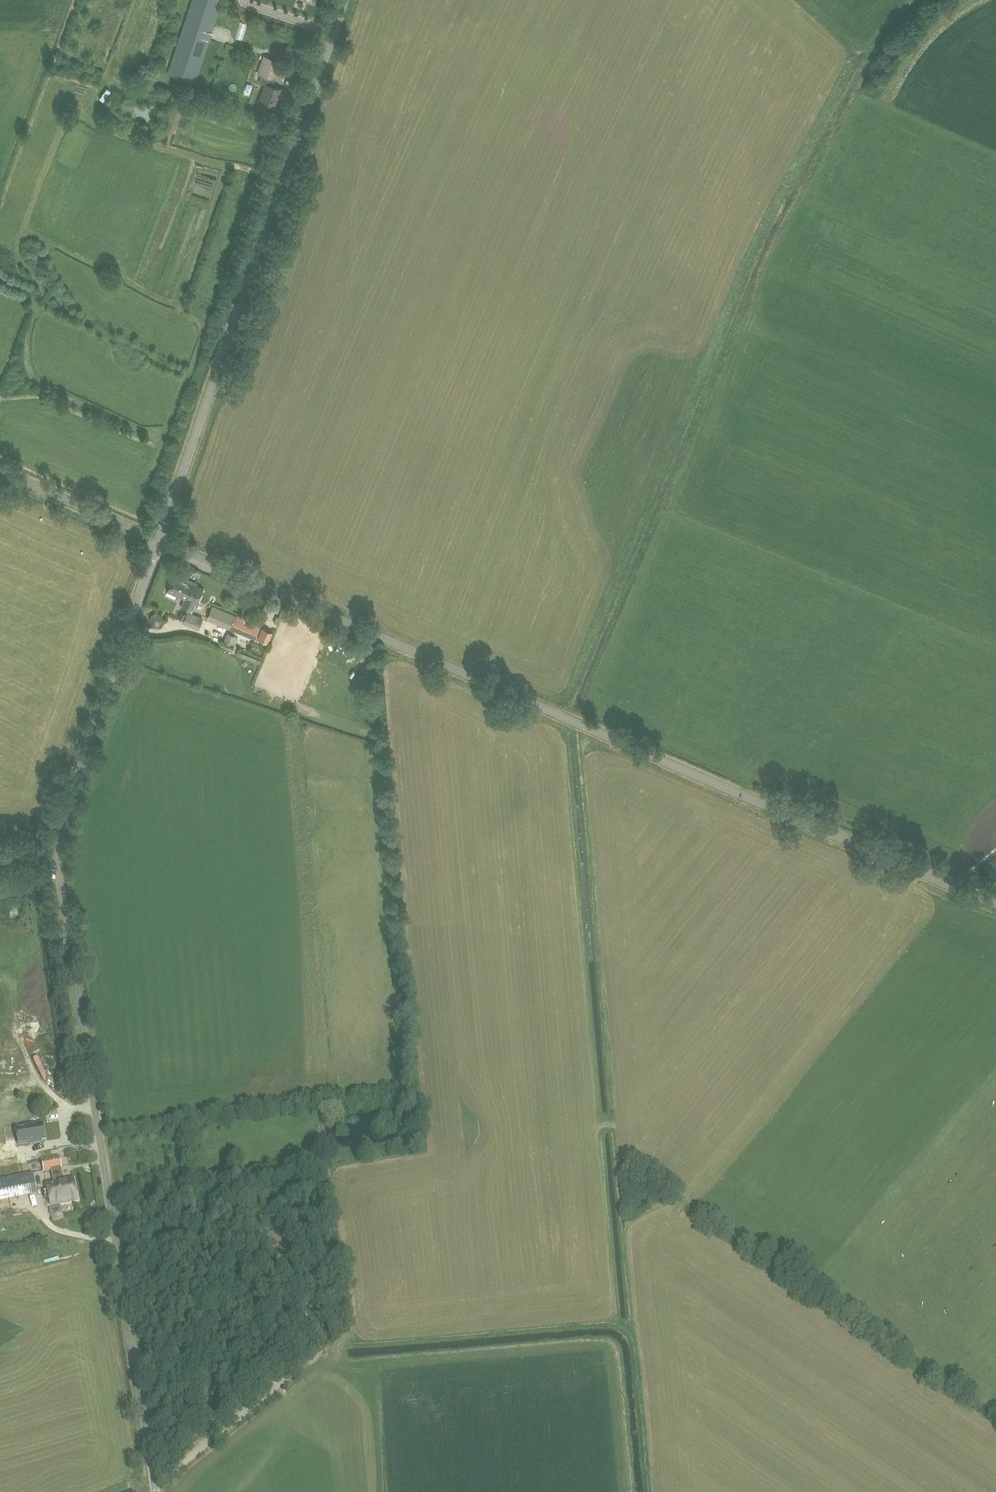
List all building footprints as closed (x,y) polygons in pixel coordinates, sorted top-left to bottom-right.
[(221,0),(192,0),(167,73),(194,82),(221,0)] [(263,55),(257,73),(261,75),(272,78),(278,60),(263,55)] [(282,90),(272,87),(275,79),(272,78),(261,75),(259,82),(265,84),(258,105),(273,109),(277,97),(279,98),(282,90)] [(196,601),(197,602),(203,587),(193,583),(193,582),(173,574),(166,591),(185,598),(181,606),(192,611),(196,601)] [(269,619),(277,622),(282,609),(273,606),(269,619)] [(209,616),(231,626),(234,618),(235,617),(213,608),(209,616)] [(184,620),(201,628),(206,617),(188,609),(184,620)] [(293,621),(295,614),(285,610),(283,618),(293,621)] [(150,617),(149,621),(150,623),(152,625),(153,626),(156,626),(158,626),(160,624),(161,622),(162,620),(161,617),(160,615),(157,614),(154,614),(151,615),(150,617)] [(230,627),(254,638),(258,628),(234,618),(231,626),(230,627)] [(262,628),(258,639),(269,644),(273,633),(262,628)] [(226,641),(235,646),(240,637),(231,632),(226,641)] [(42,1124),(16,1128),(18,1144),(45,1140),(42,1124)] [(11,1162),(9,1144),(1,1145),(2,1151),(0,1151),(0,1163),(11,1162)] [(42,1160),(44,1171),(51,1170),(53,1180),(46,1182),(51,1206),(78,1201),(73,1178),(62,1180),(60,1168),(62,1168),(59,1156),(42,1160)] [(31,1186),(29,1174),(0,1180),(0,1198),(22,1194),(21,1188),(31,1186)] [(52,1214),(57,1224),(64,1220),(59,1210),(52,1214)] [(287,1286),(278,1288),(281,1307),(291,1305),(287,1286)]
